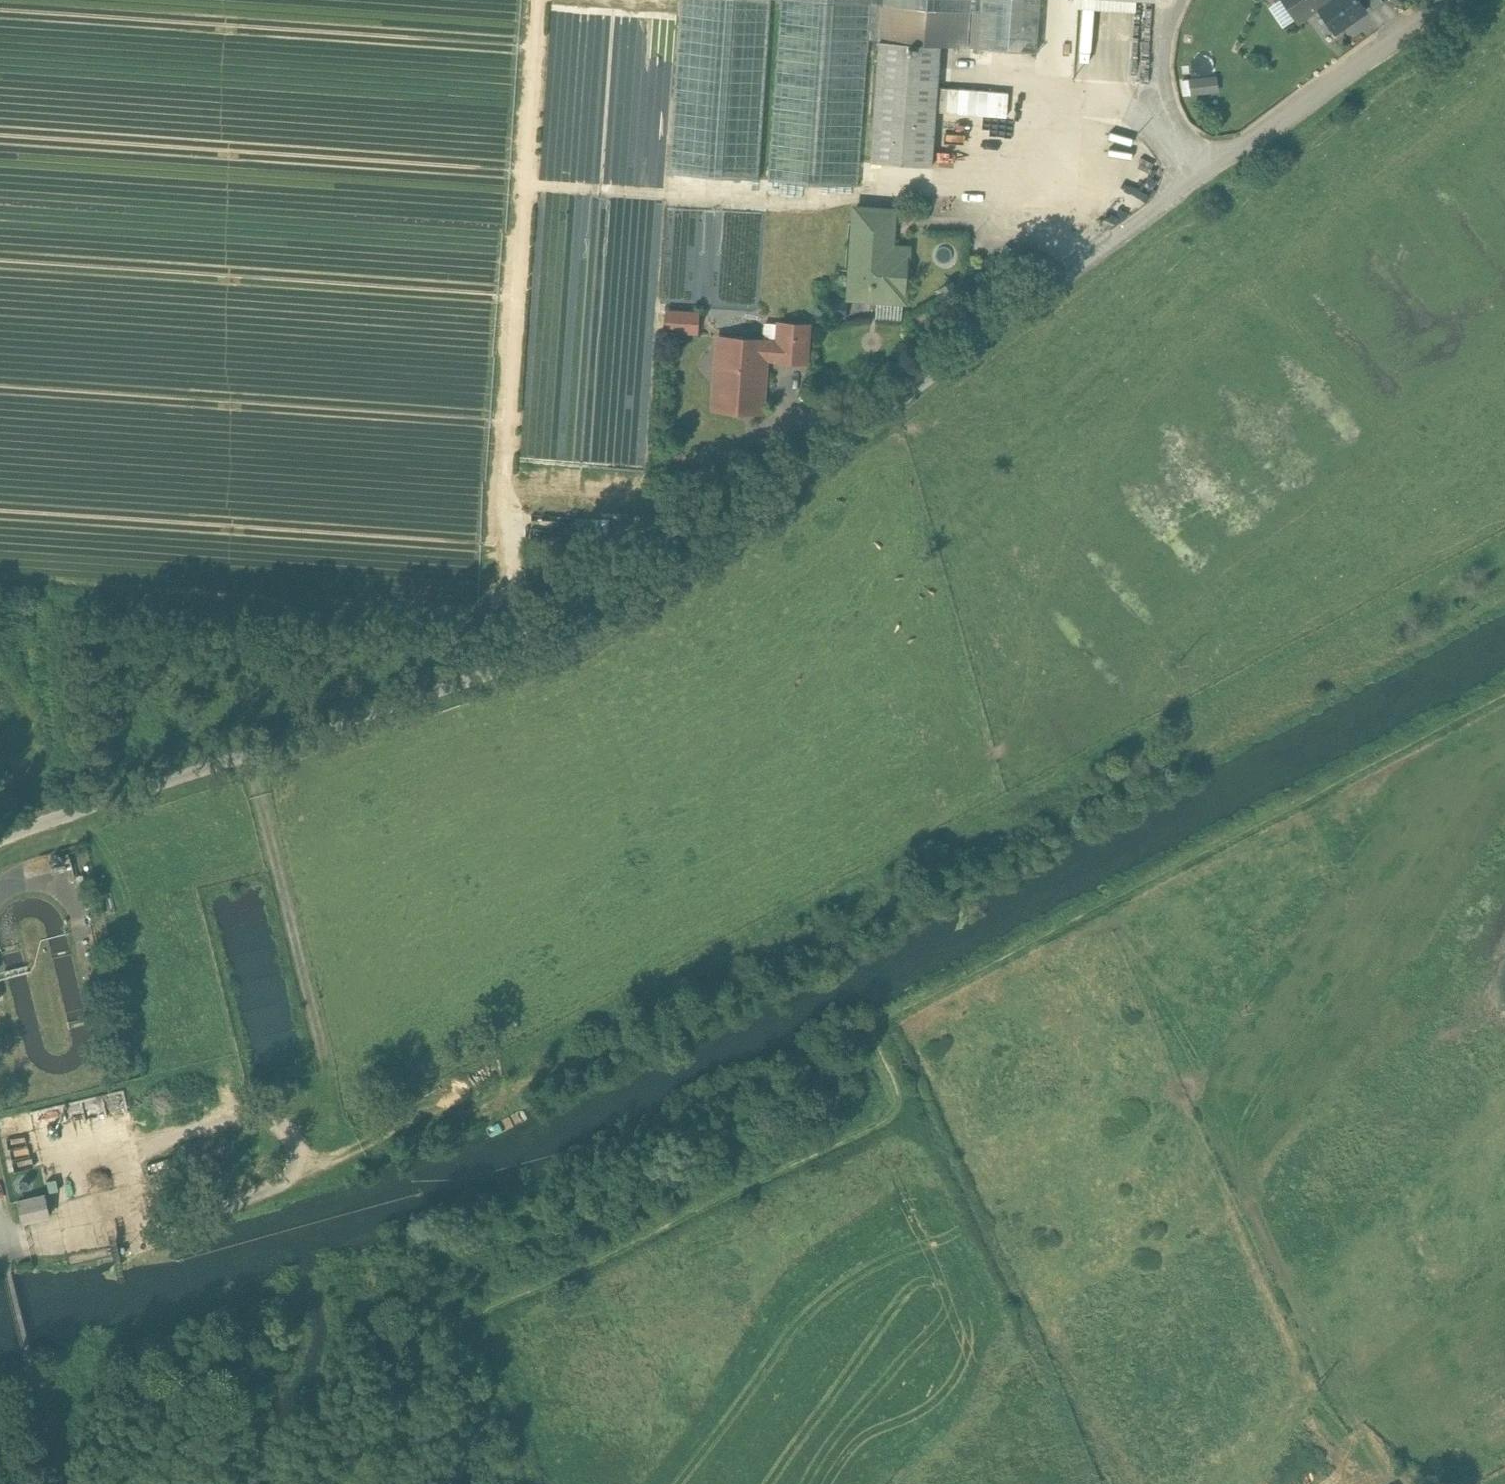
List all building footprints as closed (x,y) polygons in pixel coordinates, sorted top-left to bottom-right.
[(670,173),(759,180),(771,0),(682,0),(670,173)] [(769,180),(858,186),(871,4),(882,5),(871,162),(931,166),(940,45),(968,47),(970,11),(971,0),(782,0),(769,180)] [(970,11),(980,12),(978,48),(1037,52),(1040,0),(971,0),(970,11)] [(1078,7),(1135,11),(1136,0),(1079,0),(1078,7)] [(1298,20),(1318,6),(1326,0),(1284,0),(1298,20)] [(1318,6),(1335,31),(1365,10),(1358,0),(1326,0),(1318,6)] [(1372,9),(1384,1),(1383,0),(1366,0),(1372,9)] [(1184,92),(1219,91),(1218,73),(1183,75),(1184,92)] [(893,211),(856,208),(850,295),(904,299),(907,248),(890,247),(893,211)] [(685,314),(668,313),(667,328),(685,330),(685,314)] [(808,325),(780,323),(778,341),(777,359),(805,361),(808,325)] [(778,341),(725,337),(724,349),(718,349),(715,382),(721,383),(720,408),(761,411),(765,358),(777,359),(778,341)] [(32,1187),(32,1183),(32,1180),(30,1178),(27,1176),(24,1175),(21,1176),(18,1178),(17,1181),(16,1184),(17,1187),(19,1189),(21,1191),(24,1192),(27,1191),(30,1189),(32,1187)] [(44,1194),(19,1200),(23,1221),(49,1215),(44,1194)]
